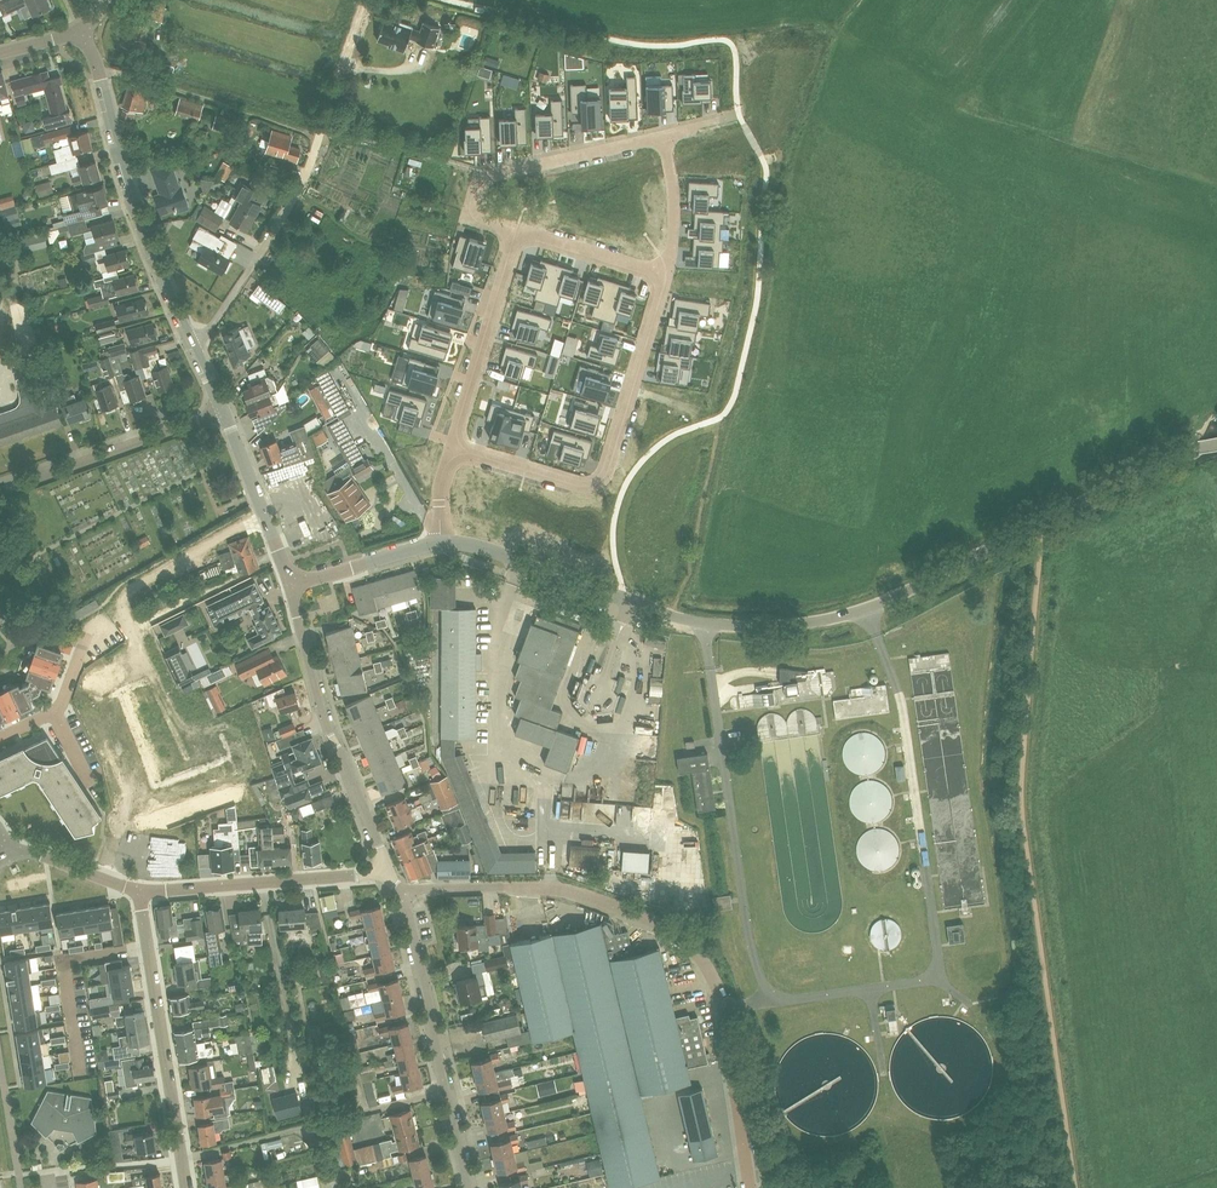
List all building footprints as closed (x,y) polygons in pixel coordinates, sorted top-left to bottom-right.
[(47,0),(0,0),(0,4),(4,14),(28,3),(33,14),(50,7),(47,0)] [(146,17),(156,20),(157,16),(161,17),(162,10),(158,9),(161,0),(152,0),(146,17)] [(388,46),(404,52),(409,37),(417,40),(417,41),(433,47),(439,27),(423,22),(420,31),(412,28),(413,26),(394,20),(393,24),(383,20),(383,22),(380,23),(379,27),(380,30),(377,40),(388,44),(388,46)] [(494,59),(487,57),(485,63),(491,66),(494,59)] [(477,75),(487,78),(489,69),(480,66),(477,75)] [(73,122),(70,112),(68,112),(61,85),(63,84),(61,76),(51,79),(49,71),(12,80),(18,105),(26,103),(24,94),(44,89),(51,117),(43,119),(46,130),(73,122)] [(0,73),(0,97),(2,97),(4,105),(11,103),(9,94),(4,72),(0,73)] [(543,72),(540,81),(546,83),(549,74),(543,72)] [(696,73),(683,74),(683,89),(682,89),(683,104),(702,103),(701,98),(711,97),(711,80),(696,81),(696,73)] [(501,84),(507,86),(510,77),(503,75),(501,84)] [(661,75),(645,76),(646,86),(647,111),(659,111),(665,111),(665,108),(665,103),(673,102),(673,85),(662,85),(661,75)] [(627,87),(609,88),(610,119),(629,119),(628,111),(638,110),(636,76),(626,76),(627,87)] [(125,110),(124,110),(121,119),(133,123),(136,114),(135,113),(136,110),(143,112),(150,88),(131,82),(124,106),(126,107),(125,110)] [(586,84),(570,85),(571,113),(581,113),(581,127),(601,127),(600,95),(586,96),(586,84)] [(199,120),(203,106),(180,99),(176,113),(199,120)] [(551,113),(535,114),(536,133),(536,137),(545,136),(564,135),(562,100),(551,100),(551,113)] [(515,118),(499,119),(500,144),(528,143),(526,108),(515,108),(515,118)] [(465,138),(464,138),(464,149),(465,153),(474,152),(492,152),(491,116),(479,117),(480,126),(468,127),(465,127),(465,138)] [(27,132),(36,128),(32,119),(23,123),(27,132)] [(245,137),(246,137),(252,139),(255,126),(248,124),(245,137)] [(70,137),(72,143),(71,144),(61,146),(62,147),(54,149),(58,162),(66,160),(77,157),(76,152),(92,148),(87,131),(73,135),(70,126),(31,137),(34,148),(46,145),(46,143),(69,137),(70,137)] [(285,158),(297,162),(301,149),(289,146),(292,137),(273,132),(267,152),(285,157),(285,158)] [(56,163),(49,164),(50,165),(52,173),(52,174),(68,170),(66,160),(58,162),(56,163)] [(222,161),(217,177),(228,180),(233,164),(222,161)] [(80,166),(82,175),(73,177),(75,185),(100,178),(96,162),(80,166)] [(177,210),(178,212),(188,208),(181,187),(179,188),(172,168),(154,171),(154,170),(153,171),(161,194),(155,196),(161,213),(174,209),(175,211),(177,210)] [(39,195),(53,191),(50,180),(36,184),(39,195)] [(689,181),(688,201),(689,201),(693,201),(693,210),(695,211),(695,210),(708,211),(708,210),(709,196),(718,196),(719,183),(689,181)] [(261,204),(265,196),(240,182),(232,196),(236,199),(233,204),(238,207),(255,216),(261,205),(261,204)] [(55,228),(66,225),(103,215),(101,205),(108,204),(103,186),(68,195),(71,208),(66,211),(66,214),(63,215),(64,220),(53,223),(55,228)] [(230,221),(246,230),(255,216),(238,207),(233,204),(222,198),(214,212),(223,217),(225,218),(231,221),(230,221)] [(1,210),(5,222),(20,218),(16,206),(1,210)] [(223,217),(214,212),(204,206),(197,220),(216,230),(223,217)] [(694,228),(694,229),(700,229),(699,237),(699,238),(720,239),(721,224),(724,224),(725,211),(708,210),(708,211),(695,210),(695,211),(694,228)] [(544,226),(547,216),(537,213),(534,223),(544,226)] [(113,220),(93,226),(92,226),(87,227),(86,220),(68,225),(71,235),(84,232),(87,244),(85,244),(83,250),(85,254),(91,252),(95,251),(118,245),(116,240),(118,239),(113,220)] [(199,226),(193,238),(206,245),(198,260),(199,261),(198,264),(207,269),(208,266),(222,274),(224,270),(227,272),(232,262),(229,260),(230,259),(221,254),(223,251),(220,249),(225,241),(199,226)] [(45,232),(15,240),(18,254),(48,247),(45,232)] [(486,243),(460,235),(456,251),(457,251),(453,267),(463,270),(465,263),(479,267),(486,243)] [(693,255),(692,256),(698,257),(698,266),(719,267),(720,251),(723,252),(724,239),(720,239),(699,238),(699,237),(694,237),(693,255)] [(109,271),(103,272),(104,278),(105,277),(118,274),(116,269),(129,265),(124,250),(105,256),(109,271)] [(91,252),(85,254),(81,255),(83,264),(97,259),(95,251),(91,252)] [(546,302),(557,264),(541,259),(539,265),(531,263),(525,283),(538,287),(534,298),(546,302)] [(574,269),(557,264),(546,302),(558,306),(561,293),(574,297),(580,277),(572,275),(574,269)] [(119,277),(118,274),(105,277),(104,278),(94,280),(96,288),(115,282),(117,290),(111,291),(113,297),(138,290),(137,286),(139,284),(138,279),(135,278),(134,274),(119,278),(119,277)] [(603,319),(614,281),(598,276),(596,282),(589,280),(583,300),(595,304),(591,316),(603,319)] [(450,289),(458,292),(460,284),(452,281),(450,289)] [(631,286),(614,281),(603,319),(615,323),(618,311),(631,314),(637,294),(629,292),(631,286)] [(451,296),(435,291),(427,316),(458,325),(463,307),(449,303),(451,296)] [(90,308),(111,302),(108,292),(88,298),(90,308)] [(271,294),(265,301),(279,312),(285,304),(271,294)] [(672,316),(672,317),(678,318),(677,326),(677,327),(697,330),(700,314),(709,316),(711,303),(675,298),(672,316)] [(143,299),(117,306),(121,319),(127,317),(128,319),(147,314),(143,299)] [(539,300),(536,310),(543,312),(546,302),(539,300)] [(539,317),(517,311),(509,337),(540,346),(543,336),(534,333),(539,317)] [(98,333),(117,327),(114,319),(95,324),(98,333)] [(601,328),(612,331),(613,329),(609,328),(611,322),(603,319),(600,329),(601,329),(601,328)] [(129,331),(127,333),(128,335),(129,337),(131,339),(131,340),(136,339),(137,344),(157,338),(156,335),(158,333),(156,327),(154,327),(153,322),(128,329),(129,331)] [(411,337),(408,348),(445,359),(450,342),(453,333),(450,332),(423,324),(418,339),(411,337)] [(664,343),(670,344),(669,352),(669,353),(689,357),(690,356),(692,341),(695,341),(697,330),(677,327),(677,326),(668,324),(667,324),(664,343)] [(246,357),(250,355),(247,348),(250,347),(242,328),(240,329),(239,327),(228,331),(229,334),(224,336),(232,356),(230,357),(235,368),(235,367),(243,364),(244,364),(244,363),(247,359),(246,357)] [(303,332),(309,339),(315,333),(309,327),(303,332)] [(591,344),(587,356),(616,365),(621,348),(620,348),(615,347),(617,340),(618,339),(600,334),(597,346),(591,344)] [(310,346),(313,349),(309,353),(322,366),(334,356),(329,351),(318,339),(310,346)] [(361,347),(364,340),(361,339),(356,341),(353,344),(353,345),(361,347)] [(555,339),(551,353),(559,356),(564,342),(555,339)] [(125,342),(108,347),(111,356),(127,352),(125,342)] [(138,350),(143,366),(147,377),(154,375),(159,390),(174,385),(167,366),(159,369),(156,359),(160,357),(155,344),(138,350)] [(575,348),(565,345),(563,352),(572,355),(575,348)] [(498,374),(526,383),(530,370),(522,368),(526,353),(512,348),(509,357),(503,356),(498,374)] [(143,366),(138,350),(130,353),(135,369),(143,366)] [(659,351),(656,370),(658,370),(662,371),(661,380),(679,383),(681,367),(690,368),(692,356),(690,356),(689,357),(669,353),(669,352),(660,351),(659,351)] [(106,378),(115,376),(111,364),(108,357),(100,359),(106,378)] [(402,383),(402,384),(432,393),(436,381),(438,375),(435,374),(424,371),(426,362),(410,358),(402,383)] [(559,361),(550,358),(546,375),(554,377),(559,361)] [(115,376),(120,390),(124,402),(131,400),(134,399),(135,400),(137,401),(142,400),(143,398),(142,397),(146,395),(139,375),(131,378),(130,374),(128,373),(124,374),(123,374),(119,361),(111,364),(115,376)] [(580,365),(573,390),(581,392),(605,400),(609,389),(611,382),(608,381),(610,374),(588,367),(580,365)] [(253,387),(244,390),(248,402),(246,403),(275,392),(278,391),(273,379),(267,376),(264,368),(248,375),(253,387)] [(326,368),(324,369),(317,377),(320,384),(327,395),(338,416),(350,409),(326,368)] [(63,424),(57,406),(48,409),(36,374),(23,378),(28,394),(22,396),(24,406),(0,415),(0,446),(63,424)] [(62,398),(64,405),(69,422),(80,418),(81,422),(91,418),(89,415),(91,414),(86,398),(77,401),(75,393),(68,395),(62,376),(50,380),(56,400),(62,398)] [(116,405),(118,405),(111,385),(108,378),(93,383),(94,384),(88,386),(91,395),(97,394),(99,398),(96,399),(98,407),(101,406),(103,410),(108,408),(109,411),(117,409),(116,405)] [(496,387),(508,390),(510,383),(498,379),(496,387)] [(320,384),(309,390),(315,401),(327,395),(320,384)] [(378,384),(376,390),(384,392),(386,387),(378,384)] [(390,389),(386,402),(398,405),(394,418),(394,419),(401,421),(414,425),(417,416),(421,417),(422,418),(427,401),(390,389)] [(262,416),(266,426),(287,405),(285,401),(280,403),(275,392),(246,403),(251,416),(257,413),(259,417),(262,416)] [(575,400),(568,425),(595,433),(599,422),(601,415),(598,415),(586,411),(589,404),(575,400)] [(492,403),(487,419),(494,421),(489,437),(504,442),(513,410),(492,403)] [(513,410),(504,442),(518,446),(523,430),(530,432),(535,416),(513,410)] [(331,433),(344,426),(340,419),(328,426),(331,433)] [(280,448),(277,440),(261,447),(268,463),(283,457),(286,466),(302,460),(315,456),(307,434),(308,434),(305,425),(289,431),(294,443),(280,448)] [(348,433),(344,426),(331,433),(335,440),(348,433)] [(329,440),(322,427),(310,434),(317,446),(329,440)] [(551,442),(547,454),(559,458),(580,465),(580,464),(582,457),(586,458),(587,459),(593,441),(554,430),(550,442),(551,442)] [(339,447),(352,440),(348,433),(335,440),(339,447)] [(356,447),(352,440),(339,447),(343,454),(356,447)] [(347,461),(360,454),(356,447),(343,454),(347,461)] [(351,468),(364,461),(360,454),(347,461),(349,464),(351,468)] [(368,459),(364,461),(351,468),(355,476),(356,477),(372,468),(368,459)] [(355,476),(351,468),(349,464),(323,481),(331,492),(328,494),(346,521),(370,504),(352,478),(355,476)] [(146,535),(141,538),(135,540),(140,548),(151,543),(146,535)] [(252,551),(247,537),(229,543),(231,549),(218,554),(221,562),(252,551)] [(185,562),(189,572),(219,560),(215,550),(185,562)] [(252,551),(221,562),(224,569),(237,564),(239,571),(257,564),(252,551)] [(221,572),(218,565),(204,570),(205,571),(201,573),(203,578),(207,577),(221,572)] [(414,570),(398,574),(406,600),(422,595),(414,570)] [(406,600),(398,574),(383,579),(390,604),(406,600)] [(383,579),(368,583),(375,608),(390,604),(383,579)] [(209,612),(208,613),(215,627),(243,614),(242,612),(241,611),(249,607),(253,613),(253,615),(253,614),(258,623),(255,625),(259,634),(252,637),(248,639),(249,642),(252,648),(275,637),(274,635),(281,631),(281,632),(282,631),(281,630),(270,606),(269,605),(268,606),(263,608),(260,601),(262,601),(263,600),(262,599),(255,584),(254,582),(253,583),(238,591),(233,593),(209,605),(208,605),(208,606),(211,611),(209,612)] [(375,608),(368,583),(352,588),(359,613),(375,608)] [(475,653),(476,608),(442,608),(441,738),(475,738),(475,669),(481,669),(481,653),(475,653)] [(177,617),(160,625),(165,636),(182,627),(189,624),(184,614),(177,617)] [(515,714),(521,716),(515,733),(550,746),(544,763),(567,771),(579,737),(556,729),(562,712),(551,708),(579,630),(537,615),(534,623),(531,622),(518,659),(521,660),(515,677),(521,679),(515,695),(521,698),(515,714)] [(330,648),(355,641),(351,626),(326,632),(330,648)] [(41,634),(27,675),(31,677),(29,681),(21,685),(19,682),(0,691),(0,718),(30,703),(27,698),(41,691),(45,682),(49,684),(61,650),(71,653),(73,646),(41,634)] [(664,649),(666,641),(646,636),(644,643),(664,649)] [(355,641),(330,648),(334,664),(359,657),(355,641)] [(406,646),(408,652),(420,647),(418,641),(406,646)] [(188,671),(180,654),(182,653),(179,645),(165,652),(168,660),(177,677),(180,684),(194,677),(191,670),(188,671)] [(242,678),(257,671),(264,685),(286,674),(277,656),(274,657),(269,649),(236,665),(242,678)] [(93,674),(85,677),(96,699),(111,692),(112,691),(95,657),(88,661),(87,663),(93,674)] [(363,673),(359,657),(334,664),(338,679),(363,673)] [(660,675),(662,658),(654,658),(653,675),(660,675)] [(227,664),(212,672),(200,678),(204,687),(231,673),(227,664)] [(773,691),(752,694),(738,696),(740,708),(754,706),(770,704),(770,706),(778,705),(778,703),(784,702),(786,700),(832,694),(836,686),(834,670),(823,672),(823,670),(819,670),(819,671),(808,672),(791,670),(789,682),(784,683),(784,686),(776,689),(776,683),(772,683),(773,691)] [(363,673),(338,679),(342,695),(367,689),(363,673)] [(651,677),(649,702),(661,703),(663,678),(651,677)] [(576,680),(572,696),(580,698),(584,682),(576,680)] [(836,719),(890,711),(886,684),(851,689),(852,693),(849,694),(849,698),(833,700),(836,719)] [(210,697),(218,694),(218,693),(215,686),(206,691),(210,697)] [(297,706),(299,706),(295,691),(285,694),(283,687),(266,694),(269,704),(270,707),(280,704),(282,711),(290,709),(291,710),(292,710),(296,709),(298,708),(297,706)] [(376,710),(370,695),(346,705),(352,720),(376,710)] [(394,701),(392,696),(385,700),(387,704),(394,701)] [(389,709),(397,706),(394,701),(387,704),(389,709)] [(376,710),(352,720),(358,735),(382,725),(376,710)] [(243,712),(220,720),(225,736),(258,726),(255,717),(245,720),(243,712)] [(282,736),(297,730),(293,722),(279,728),(282,736)] [(388,740),(382,725),(358,735),(364,750),(388,740)] [(258,726),(225,736),(230,753),(231,755),(254,747),(253,746),(251,738),(261,735),(258,726)] [(277,739),(276,739),(279,747),(292,742),(293,744),(293,745),(295,750),(289,753),(289,752),(282,754),(282,757),(284,761),(316,748),(312,737),(307,739),(298,742),(294,732),(277,739)] [(275,738),(273,733),(264,735),(266,741),(275,738)] [(34,777),(39,779),(76,835),(96,830),(94,823),(100,819),(99,818),(103,815),(93,801),(90,803),(60,759),(62,758),(63,757),(63,756),(61,758),(47,738),(26,748),(25,746),(24,746),(26,750),(0,762),(0,794),(34,777)] [(388,740),(364,750),(370,765),(394,755),(388,740)] [(254,747),(231,755),(231,756),(237,774),(270,763),(267,754),(257,757),(254,749),(254,747)] [(321,761),(316,748),(284,761),(272,766),(275,776),(293,769),(294,770),(302,767),(303,768),(304,768),(305,772),(314,768),(312,764),(321,761)] [(716,808),(708,752),(677,757),(679,772),(692,771),(698,811),(716,808)] [(400,770),(394,755),(370,765),(376,780),(400,770)] [(419,761),(421,768),(429,765),(426,758),(419,761)] [(436,766),(430,769),(435,779),(442,776),(436,766)] [(400,770),(376,780),(382,795),(406,785),(400,770)] [(275,776),(266,780),(269,791),(279,788),(275,776)] [(453,792),(447,776),(431,782),(437,798),(453,792)] [(309,786),(308,788),(310,795),(326,789),(323,780),(310,785),(309,786)] [(263,796),(257,785),(256,783),(251,784),(258,798),(263,796)] [(282,798),(285,797),(295,793),(292,784),(279,789),(282,798)] [(501,797),(508,802),(514,795),(512,794),(514,791),(506,784),(500,791),(504,793),(501,797)] [(308,788),(295,793),(285,797),(289,808),(312,799),(308,788)] [(601,794),(601,788),(589,789),(590,800),(592,800),(592,795),(601,794)] [(437,798),(442,809),(458,803),(453,792),(437,798)] [(332,794),(311,803),(315,812),(335,803),(332,794)] [(405,797),(386,805),(391,816),(417,805),(415,800),(407,803),(405,797)] [(417,805),(391,816),(395,828),(414,820),(423,816),(420,811),(424,809),(422,803),(417,805)] [(459,808),(453,810),(440,815),(446,830),(465,823),(459,808)] [(237,821),(238,828),(256,826),(254,818),(237,821)] [(235,829),(235,828),(233,822),(220,823),(220,833),(215,833),(216,846),(213,846),(214,869),(233,868),(232,848),(239,847),(238,829),(235,829)] [(465,824),(452,829),(456,840),(461,839),(462,843),(471,840),(465,824)] [(275,864),(274,844),(273,827),(273,825),(259,826),(260,845),(249,846),(251,866),(275,864)] [(273,827),(274,844),(275,864),(292,863),(290,843),(285,844),(284,826),(274,827),(273,827)] [(321,860),(319,841),(313,841),(311,828),(302,829),(303,842),(305,862),(321,860)] [(413,838),(410,832),(393,839),(397,850),(427,838),(424,831),(417,834),(417,835),(415,836),(415,837),(413,838)] [(150,875),(180,876),(181,860),(185,860),(186,842),(179,842),(179,837),(151,836),(150,875)] [(427,838),(397,850),(402,861),(433,849),(431,849),(427,838)] [(600,847),(571,845),(569,865),(598,867),(600,847)] [(625,848),(622,867),(649,871),(652,852),(625,848)] [(433,849),(402,861),(409,879),(433,869),(438,869),(439,877),(449,877),(451,877),(451,862),(439,862),(433,849)] [(451,877),(471,876),(470,861),(451,862),(451,877)] [(334,893),(320,896),(321,903),(335,900),(334,893)] [(715,911),(733,908),(730,895),(713,897),(715,911)] [(37,905),(40,926),(54,924),(50,903),(37,905)] [(124,944),(119,913),(111,914),(110,904),(96,907),(100,928),(99,928),(100,931),(111,929),(114,945),(124,944)] [(27,928),(40,926),(37,905),(24,907),(27,928)] [(161,938),(178,935),(176,916),(172,917),(171,906),(155,908),(157,925),(160,925),(161,938)] [(366,927),(367,927),(383,923),(384,923),(380,906),(363,910),(363,909),(350,912),(352,918),(363,916),(366,927)] [(14,931),(27,928),(24,907),(11,909),(14,931)] [(99,928),(100,928),(96,907),(83,909),(87,930),(99,928)] [(215,907),(214,910),(205,911),(208,929),(203,930),(207,953),(220,951),(221,951),(220,946),(219,937),(224,936),(225,934),(224,928),(225,928),(222,908),(219,909),(218,907),(215,907)] [(306,913),(305,908),(279,910),(281,927),(309,925),(311,934),(323,930),(318,912),(306,913)] [(14,931),(11,909),(0,911),(0,928),(1,933),(14,931)] [(74,932),(87,930),(83,909),(70,911),(74,932)] [(234,946),(240,946),(240,945),(250,944),(262,944),(262,933),(266,932),(264,920),(261,920),(260,909),(240,911),(242,927),(231,928),(234,946)] [(70,911),(57,913),(61,939),(75,937),(74,932),(70,911)] [(485,915),(486,924),(458,926),(460,947),(478,946),(478,950),(489,949),(488,934),(495,933),(493,914),(485,915)] [(204,938),(201,919),(192,920),(193,929),(186,930),(186,931),(187,941),(204,938)] [(509,966),(516,964),(519,974),(533,1041),(573,1031),(576,1043),(610,1187),(615,1187),(660,1178),(640,1093),(691,1081),(688,1067),(708,1063),(697,1016),(691,1018),(690,1014),(675,1017),(659,948),(633,954),(627,931),(615,934),(613,925),(612,924),(611,923),(610,922),(609,921),(608,921),(606,921),(605,921),(503,945),(505,957),(506,956),(509,966)] [(383,923),(367,927),(369,935),(365,936),(366,942),(367,942),(387,937),(383,923)] [(965,941),(963,923),(946,925),(949,943),(965,941)] [(508,931),(507,931),(500,932),(502,943),(503,944),(510,943),(508,931)] [(367,942),(366,942),(367,946),(368,946),(368,948),(372,947),(374,955),(390,951),(387,937),(367,942)] [(175,963),(178,984),(196,981),(193,962),(195,961),(193,945),(175,947),(178,963),(175,963)] [(391,951),(390,951),(374,955),(373,955),(375,967),(364,970),(366,976),(378,973),(377,972),(395,968),(391,951)] [(317,959),(323,983),(332,981),(326,956),(317,959)] [(506,956),(505,957),(486,961),(488,971),(507,966),(510,976),(519,974),(516,964),(509,966),(506,956)] [(32,972),(30,958),(5,962),(8,975),(29,972),(32,972)] [(109,969),(111,982),(132,979),(130,965),(123,966),(122,959),(105,962),(107,970),(109,969)] [(346,970),(344,962),(332,964),(334,972),(346,970)] [(48,977),(57,976),(55,968),(47,970),(48,977)] [(456,982),(459,992),(456,993),(458,1001),(461,1001),(461,1002),(482,997),(481,996),(488,994),(485,985),(482,971),(475,973),(476,977),(456,982)] [(8,975),(10,988),(31,985),(29,972),(8,975)] [(199,988),(212,986),(211,977),(198,979),(199,988)] [(132,979),(111,982),(115,1004),(130,1002),(128,993),(135,992),(132,979)] [(369,991),(364,993),(367,1004),(372,1003),(374,1002),(383,1000),(401,995),(398,979),(380,984),(380,982),(368,985),(369,991)] [(240,982),(230,984),(231,991),(242,989),(240,982)] [(33,998),(31,985),(10,988),(12,1001),(33,998)] [(170,998),(171,1006),(170,1007),(170,1010),(172,1010),(172,1013),(191,1010),(191,1009),(204,1007),(203,1001),(190,1003),(188,995),(170,998)] [(374,1002),(372,1003),(375,1014),(376,1020),(388,1017),(388,1016),(405,1012),(401,995),(383,1000),(374,1002)] [(351,1008),(348,996),(341,998),(343,1009),(344,1010),(351,1008)] [(35,1010),(33,998),(12,1001),(14,1014),(35,1010)] [(138,1011),(145,1010),(143,999),(131,1000),(132,1010),(138,1009),(138,1011)] [(111,1014),(110,1013),(109,1005),(91,1008),(92,1018),(106,1015),(111,1014)] [(514,1010),(518,1027),(530,1024),(526,1007),(514,1010)] [(42,1023),(39,1009),(35,1010),(14,1014),(16,1027),(42,1023)] [(354,1010),(344,1012),(346,1021),(356,1019),(354,1010)] [(128,1029),(147,1026),(144,1012),(126,1015),(126,1016),(116,1017),(117,1026),(127,1024),(128,1029)] [(219,1018),(208,1019),(209,1027),(220,1025),(220,1026),(228,1024),(227,1015),(219,1016),(219,1018)] [(502,1015),(484,1019),(486,1027),(473,1031),(468,1032),(472,1047),(498,1041),(496,1033),(506,1030),(502,1015)] [(394,1044),(395,1044),(411,1040),(412,1040),(408,1023),(391,1027),(390,1026),(378,1029),(380,1035),(391,1033),(394,1044)] [(119,1037),(120,1045),(149,1041),(147,1026),(128,1029),(129,1035),(119,1037)] [(210,1034),(209,1027),(194,1029),(174,1032),(177,1047),(196,1043),(204,1042),(204,1041),(196,1043),(195,1037),(210,1034)] [(43,1028),(17,1032),(19,1046),(40,1042),(41,1043),(45,1042),(43,1028)] [(253,1051),(250,1037),(250,1034),(244,1035),(235,1036),(235,1040),(236,1040),(239,1054),(247,1052),(253,1051)] [(393,1053),(387,1055),(388,1060),(384,1061),(384,1062),(414,1054),(411,1040),(395,1044),(397,1052),(393,1053)] [(40,1042),(19,1046),(21,1059),(43,1055),(41,1043),(40,1042)] [(196,1043),(177,1047),(179,1061),(199,1058),(199,1057),(214,1055),(212,1047),(205,1048),(204,1042),(196,1043)] [(114,1058),(128,1056),(126,1048),(113,1050),(114,1058)] [(250,1071),(257,1070),(255,1062),(253,1051),(247,1052),(250,1068),(250,1071)] [(476,1076),(495,1072),(492,1062),(500,1060),(498,1052),(490,1054),(491,1058),(472,1062),(476,1076)] [(384,1062),(371,1065),(373,1071),(385,1068),(385,1067),(395,1064),(395,1065),(399,1064),(401,1072),(418,1069),(414,1054),(384,1062)] [(23,1072),(45,1068),(43,1055),(21,1059),(23,1072)] [(120,1058),(104,1061),(104,1060),(98,1061),(99,1069),(121,1066),(120,1058)] [(143,1058),(135,1059),(135,1058),(122,1060),(127,1086),(138,1084),(137,1081),(155,1078),(155,1076),(156,1075),(156,1071),(154,1070),(153,1063),(144,1064),(143,1058)] [(233,1080),(224,1082),(223,1076),(210,1078),(208,1064),(190,1067),(193,1087),(210,1085),(211,1092),(234,1088),(233,1080)] [(373,1071),(371,1065),(371,1064),(360,1067),(362,1075),(373,1072),(373,1071)] [(273,1065),(261,1068),(265,1082),(276,1080),(273,1065)] [(512,1086),(510,1079),(501,1081),(500,1079),(515,1075),(513,1067),(495,1072),(476,1076),(479,1091),(498,1086),(498,1089),(512,1086)] [(45,1068),(23,1072),(25,1085),(47,1082),(45,1068)] [(418,1069),(401,1072),(400,1073),(403,1084),(392,1087),(393,1093),(405,1090),(405,1089),(423,1085),(419,1068),(418,1069)] [(376,1097),(371,1079),(363,1081),(368,1099),(376,1097)] [(554,1079),(545,1081),(548,1093),(557,1091),(554,1079)] [(234,1088),(211,1092),(210,1092),(210,1095),(197,1097),(195,1097),(198,1114),(213,1112),(223,1110),(221,1097),(235,1095),(234,1088)] [(705,1101),(702,1088),(678,1094),(681,1107),(705,1101)] [(119,1089),(107,1091),(108,1099),(121,1097),(119,1089)] [(97,1133),(91,1097),(48,1091),(31,1122),(46,1137),(56,1125),(72,1128),(78,1142),(97,1133)] [(500,1098),(486,1101),(482,1102),(485,1117),(504,1112),(502,1102),(510,1100),(508,1093),(500,1095),(500,1098)] [(299,1113),(294,1094),(271,1100),(275,1119),(299,1113)] [(576,1111),(586,1110),(585,1097),(575,1098),(576,1111)] [(681,1107),(684,1120),(709,1114),(705,1101),(681,1107)] [(395,1136),(416,1130),(411,1110),(389,1116),(395,1136)] [(504,1112),(485,1117),(489,1131),(507,1127),(508,1130),(516,1128),(515,1120),(507,1122),(504,1112)] [(687,1133),(712,1127),(709,1114),(684,1120),(687,1133)] [(212,1121),(212,1123),(199,1125),(202,1144),(216,1142),(214,1132),(217,1132),(217,1129),(229,1127),(228,1118),(212,1121)] [(691,1146),(715,1140),(712,1127),(687,1133),(691,1146)] [(387,1140),(380,1142),(384,1158),(392,1156),(391,1152),(420,1144),(416,1130),(395,1136),(396,1140),(388,1142),(387,1140)] [(145,1132),(127,1135),(126,1135),(128,1143),(137,1141),(138,1153),(156,1150),(154,1133),(145,1134),(145,1132)] [(337,1136),(341,1150),(345,1164),(356,1161),(349,1133),(337,1136)] [(495,1157),(514,1153),(512,1143),(519,1141),(518,1133),(509,1135),(510,1139),(491,1143),(495,1157)] [(281,1138),(267,1142),(269,1149),(283,1145),(281,1138)] [(691,1146),(694,1159),(718,1154),(715,1140),(691,1146)] [(380,1159),(384,1158),(380,1142),(372,1144),(377,1160),(380,1159)] [(398,1155),(400,1161),(408,1159),(406,1152),(398,1155)] [(514,1153),(495,1157),(498,1172),(517,1167),(518,1171),(526,1169),(524,1161),(516,1163),(514,1153)] [(414,1175),(430,1171),(426,1155),(410,1159),(414,1175)] [(601,1157),(586,1160),(590,1175),(605,1172),(601,1157)] [(207,1177),(224,1175),(221,1159),(205,1161),(207,1177)] [(108,1182),(125,1180),(125,1170),(107,1172),(108,1182)] [(414,1175),(417,1187),(428,1187),(433,1187),(430,1171),(414,1175)] [(160,1174),(147,1176),(148,1183),(127,1187),(162,1187),(160,1174)] [(521,1183),(529,1181),(527,1174),(519,1176),(520,1179),(501,1183),(502,1187),(522,1187),(521,1183)] [(207,1177),(209,1187),(236,1187),(236,1185),(226,1186),(224,1175),(207,1177)] [(315,1176),(303,1179),(305,1187),(318,1187),(315,1176)]
